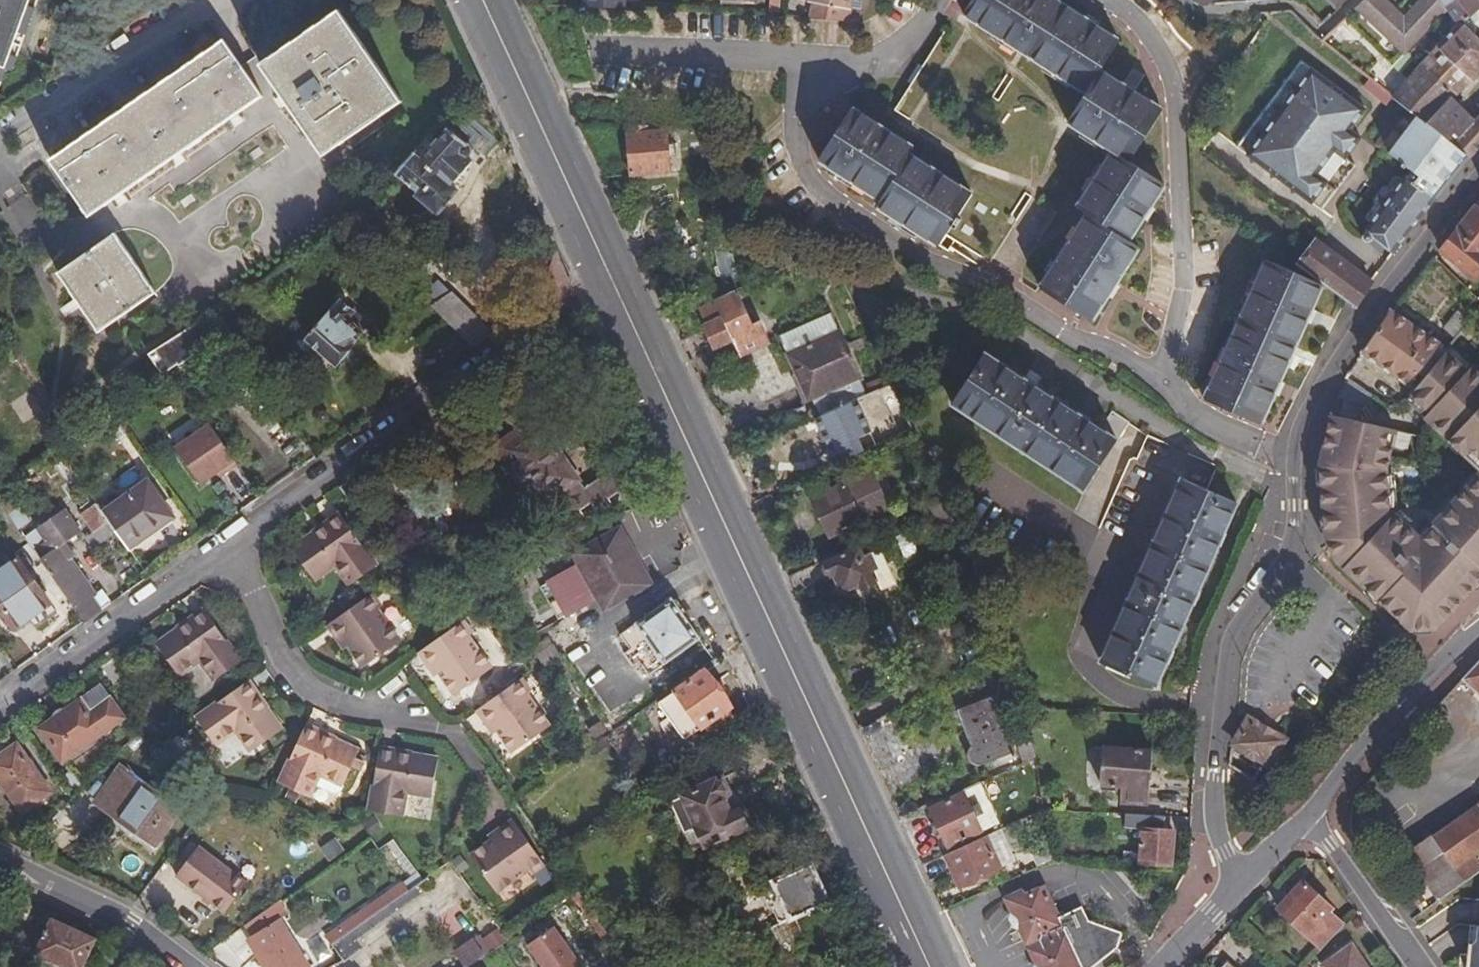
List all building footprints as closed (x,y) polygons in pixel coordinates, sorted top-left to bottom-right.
[(6,67),(29,0),(0,0),(0,66),(6,67)] [(7,68),(13,70),(37,0),(29,0),(6,67),(7,68)] [(584,7),(625,9),(626,0),(584,0),(584,7)] [(969,8),(1092,91),(1074,119),(1117,149),(1080,204),(1091,211),(1041,285),(1087,316),(1092,320),(1108,296),(1116,284),(1140,248),(1130,241),(1145,218),(1152,208),(1168,184),(1134,160),(1168,111),(1141,92),(1131,85),(1109,70),(1128,42),(1107,27),(1097,20),(1067,0),(975,0),(969,8)] [(1337,10),(1348,0),(1328,0),(1337,10)] [(1356,7),(1404,51),(1437,15),(1447,22),(1453,16),(1441,0),(1421,0),(1404,17),(1386,0),(1363,0),(1361,2),(1356,7)] [(1453,16),(1459,24),(1460,25),(1478,9),(1478,6),(1475,0),(1441,0),(1453,16)] [(257,55),(318,144),(396,92),(333,2),(257,55)] [(1100,16),(1097,20),(1107,27),(1110,23),(1100,16)] [(1394,97),(1398,100),(1414,112),(1428,123),(1451,100),(1453,101),(1478,73),(1478,43),(1460,25),(1459,24),(1394,97)] [(86,214),(260,95),(222,38),(48,158),(86,214)] [(1336,149),(1353,129),(1369,109),(1304,59),(1238,145),(1323,209),(1357,165),(1347,157),(1336,149)] [(1133,81),(1131,85),(1141,92),(1144,88),(1133,81)] [(1474,123),(1453,101),(1451,100),(1428,123),(1448,139),(1453,134),(1459,139),(1474,124),(1474,123)] [(884,197),(880,203),(941,243),(953,225),(956,227),(963,216),(960,213),(974,191),(913,151),(917,145),(856,105),(823,158),(884,197)] [(1437,200),(1472,158),(1448,139),(1428,123),(1414,112),(1409,119),(1405,117),(1384,144),(1391,150),(1390,153),(1402,162),(1400,166),(1405,168),(1406,166),(1414,171),(1410,177),(1408,176),(1404,181),(1370,224),(1364,232),(1366,233),(1372,238),(1393,255),(1436,199),(1437,200)] [(1474,124),(1459,139),(1453,134),(1448,139),(1472,158),(1478,151),(1478,119),(1474,124)] [(626,134),(648,132),(647,125),(626,125),(626,134)] [(1336,149),(1347,157),(1364,136),(1353,129),(1336,149)] [(395,174),(417,193),(414,196),(436,214),(456,191),(450,186),(472,162),(461,151),(466,145),(449,130),(438,142),(429,136),(395,174)] [(665,130),(648,132),(626,134),(630,174),(669,171),(667,151),(666,140),(665,130)] [(1370,224),(1404,181),(1400,178),(1396,178),(1390,187),(1391,191),(1382,190),(1373,200),(1379,208),(1373,208),(1366,217),(1370,224)] [(1440,249),(1477,278),(1478,275),(1478,209),(1474,206),(1460,224),(1440,249)] [(1152,208),(1145,218),(1148,220),(1155,210),(1152,208)] [(58,270),(100,328),(155,289),(113,231),(58,270)] [(1368,243),(1372,238),(1366,233),(1362,238),(1368,243)] [(1371,282),(1319,243),(1300,268),(1354,309),(1356,310),(1374,284),(1371,282)] [(1267,397),(1271,388),(1320,286),(1265,259),(1198,394),(1252,421),(1254,423),(1259,413),(1267,397)] [(1116,284),(1108,296),(1112,297),(1120,286),(1116,284)] [(751,323),(737,289),(700,305),(708,324),(705,325),(715,345),(734,337),(758,388),(712,409),(729,447),(751,436),(738,408),(774,410),(806,395),(817,416),(868,392),(831,312),(770,340),(760,319),(751,323)] [(433,309),(473,349),(493,335),(464,305),(468,301),(458,292),(455,295),(452,292),(433,309)] [(304,338),(335,365),(353,345),(352,344),(362,334),(348,321),(354,314),(339,300),(304,338)] [(1424,375),(1429,369),(1424,364),(1441,344),(1391,311),(1390,310),(1361,351),(1408,383),(1418,371),(1423,376),(1424,375)] [(1409,394),(1427,410),(1422,416),(1460,450),(1465,445),(1478,457),(1478,310),(1409,394)] [(147,354),(161,375),(170,369),(175,366),(181,373),(191,378),(233,350),(223,335),(209,314),(147,354)] [(961,411),(1092,500),(1126,450),(996,362),(961,411)] [(868,392),(817,416),(813,418),(820,433),(846,422),(851,432),(870,423),(866,413),(888,403),(899,398),(892,382),(868,392)] [(899,398),(888,403),(900,427),(911,423),(899,398)] [(1421,538),(1393,509),(1383,472),(1401,437),(1329,417),(1318,467),(1323,534),(1335,561),(1412,632),(1432,634),(1478,582),(1478,471),(1421,538)] [(494,447),(532,501),(546,493),(551,500),(563,518),(587,503),(593,509),(617,494),(629,495),(635,491),(619,467),(586,488),(536,419),(494,447)] [(219,468),(222,473),(236,464),(208,423),(173,448),(197,482),(213,472),(219,468)] [(217,477),(222,473),(219,468),(213,472),(217,477)] [(860,521),(858,515),(849,494),(857,490),(852,478),(842,482),(843,485),(813,497),(829,534),(860,521)] [(1107,664),(1160,687),(1240,504),(1186,480),(1107,664)] [(146,481),(102,513),(107,521),(109,523),(117,534),(126,547),(170,516),(146,481)] [(944,495),(939,484),(929,488),(934,500),(944,495)] [(849,494),(858,515),(867,511),(857,490),(849,494)] [(546,493),(532,501),(537,508),(551,500),(546,493)] [(102,513),(95,504),(81,514),(92,531),(107,521),(102,513)] [(22,535),(82,621),(110,602),(101,591),(95,595),(67,558),(73,553),(63,540),(79,529),(63,506),(22,535)] [(313,530),(314,533),(316,536),(344,517),(340,511),(313,530)] [(355,533),(344,517),(316,536),(314,533),(292,548),(312,575),(335,560),(349,579),(375,561),(364,546),(369,543),(360,530),(355,533)] [(117,534),(109,523),(85,538),(93,549),(117,534)] [(599,599),(605,610),(649,584),(617,528),(573,554),(579,564),(545,583),(564,619),(599,599)] [(858,544),(824,560),(821,566),(824,574),(830,575),(831,576),(834,575),(839,586),(845,587),(856,583),(859,589),(876,582),(871,570),(875,568),(869,554),(864,556),(858,544)] [(0,571),(0,610),(13,627),(46,602),(18,559),(0,571)] [(795,592),(831,576),(830,575),(824,574),(821,566),(824,560),(788,575),(795,592)] [(341,635),(346,643),(360,664),(396,639),(375,608),(379,605),(371,592),(325,624),(335,639),(341,635)] [(640,619),(670,659),(700,636),(672,596),(640,619)] [(176,627),(178,629),(180,632),(206,614),(202,608),(176,627)] [(240,662),(206,614),(180,632),(178,629),(155,644),(176,674),(197,661),(211,681),(240,662)] [(422,663),(427,667),(433,663),(437,670),(452,692),(487,668),(466,636),(470,633),(462,620),(416,653),(422,663)] [(341,635),(335,639),(340,647),(346,643),(341,635)] [(1461,679),(1471,688),(1478,696),(1478,660),(1461,679)] [(433,663),(427,667),(432,673),(437,670),(433,663)] [(684,739),(701,726),(727,708),(730,706),(703,671),(674,691),(673,689),(655,702),(684,739)] [(475,709),(485,723),(489,719),(497,730),(513,752),(549,726),(526,693),(531,690),(522,676),(475,709)] [(248,679),(241,684),(261,711),(265,707),(267,706),(248,679)] [(1422,721),(1431,730),(1471,688),(1461,679),(1422,721)] [(261,711),(241,684),(195,717),(216,746),(237,732),(251,751),(282,731),(265,707),(261,711)] [(959,707),(968,732),(973,745),(970,747),(968,748),(965,753),(965,756),(966,758),(969,762),(974,764),(978,765),(1012,752),(1002,725),(1007,724),(1004,716),(997,695),(959,707)] [(39,725),(60,756),(102,728),(81,697),(39,725)] [(1020,724),(1029,724),(1026,706),(1019,706),(1020,724)] [(727,708),(701,726),(712,741),(737,723),(727,708)] [(489,719),(485,723),(492,733),(497,730),(489,719)] [(877,723),(876,719),(861,727),(862,729),(864,731),(866,732),(869,732),(872,732),(874,731),(875,728),(877,726),(877,723)] [(1243,729),(1234,745),(1267,764),(1269,765),(1284,739),(1248,719),(1243,729)] [(303,725),(300,731),(330,745),(332,741),(333,739),(303,725)] [(330,745),(300,731),(275,783),(308,798),(319,776),(342,786),(351,768),(359,771),(364,760),(355,757),(358,752),(332,741),(330,745)] [(18,808),(47,788),(15,739),(0,749),(0,781),(18,808)] [(608,746),(604,739),(595,745),(599,752),(608,746)] [(1034,757),(1031,740),(1017,746),(1024,761),(1034,757)] [(1101,762),(1100,784),(1120,786),(1119,802),(1147,803),(1151,751),(1102,746),(1101,762)] [(376,748),(375,754),(408,759),(408,756),(408,753),(376,748)] [(375,754),(364,811),(399,817),(404,793),(430,796),(432,780),(436,759),(408,756),(408,759),(375,754)] [(94,798),(151,841),(177,806),(118,764),(94,798)] [(742,829),(741,828),(745,825),(745,820),(741,811),(737,809),(732,809),(717,777),(679,795),(701,847),(742,829)] [(976,787),(962,793),(981,833),(996,827),(976,787)] [(935,821),(942,834),(948,848),(981,833),(962,793),(929,808),(935,821)] [(902,813),(903,816),(918,810),(917,806),(915,804),(912,803),(909,803),(906,804),(904,805),(902,807),(902,810),(902,813)] [(1443,852),(1454,868),(1455,866),(1478,850),(1478,808),(1477,807),(1432,837),(1443,852)] [(1161,816),(1123,814),(1122,829),(1140,829),(1140,854),(1139,865),(1167,867),(1170,867),(1171,832),(1161,831),(1161,816)] [(512,820),(499,829),(503,834),(492,842),(471,856),(496,893),(528,870),(533,875),(545,866),(512,820)] [(942,834),(935,821),(928,824),(935,838),(942,834)] [(503,834),(499,829),(488,837),(492,842),(503,834)] [(984,836),(944,854),(959,886),(999,867),(984,836)] [(194,846),(171,875),(219,913),(242,883),(194,846)] [(1416,872),(1436,901),(1466,881),(1455,866),(1454,868),(1443,852),(1416,872)] [(1122,854),(1122,864),(1139,865),(1140,854),(1122,854)] [(825,902),(808,864),(760,886),(777,924),(768,928),(783,964),(808,953),(792,917),(825,902)] [(341,923),(347,932),(421,879),(414,871),(341,923)] [(1277,909),(1321,950),(1342,926),(1328,912),(1330,910),(1301,881),(1277,909)] [(1085,915),(1082,907),(1078,909),(1058,918),(1044,886),(1025,894),(1023,890),(1007,896),(1027,941),(1050,930),(1053,938),(1030,948),(1039,966),(1089,966),(1101,959),(1115,950),(1116,946),(1117,940),(1119,935),(1102,929),(1087,923),(1085,915)] [(617,951),(575,890),(568,895),(610,956),(617,951)] [(33,955),(59,966),(79,966),(92,939),(48,919),(33,955)] [(261,966),(305,966),(275,919),(243,938),(261,966)] [(328,945),(328,944),(347,932),(341,923),(322,937),(328,945)] [(1474,939),(1478,939),(1478,929),(1468,928),(1464,966),(1471,966),(1474,939)] [(452,952),(462,966),(481,954),(470,939),(452,952)] [(1322,966),(1366,966),(1352,946),(1322,966)] [(622,960),(617,951),(610,956),(598,963),(600,966),(613,966),(622,960)]
